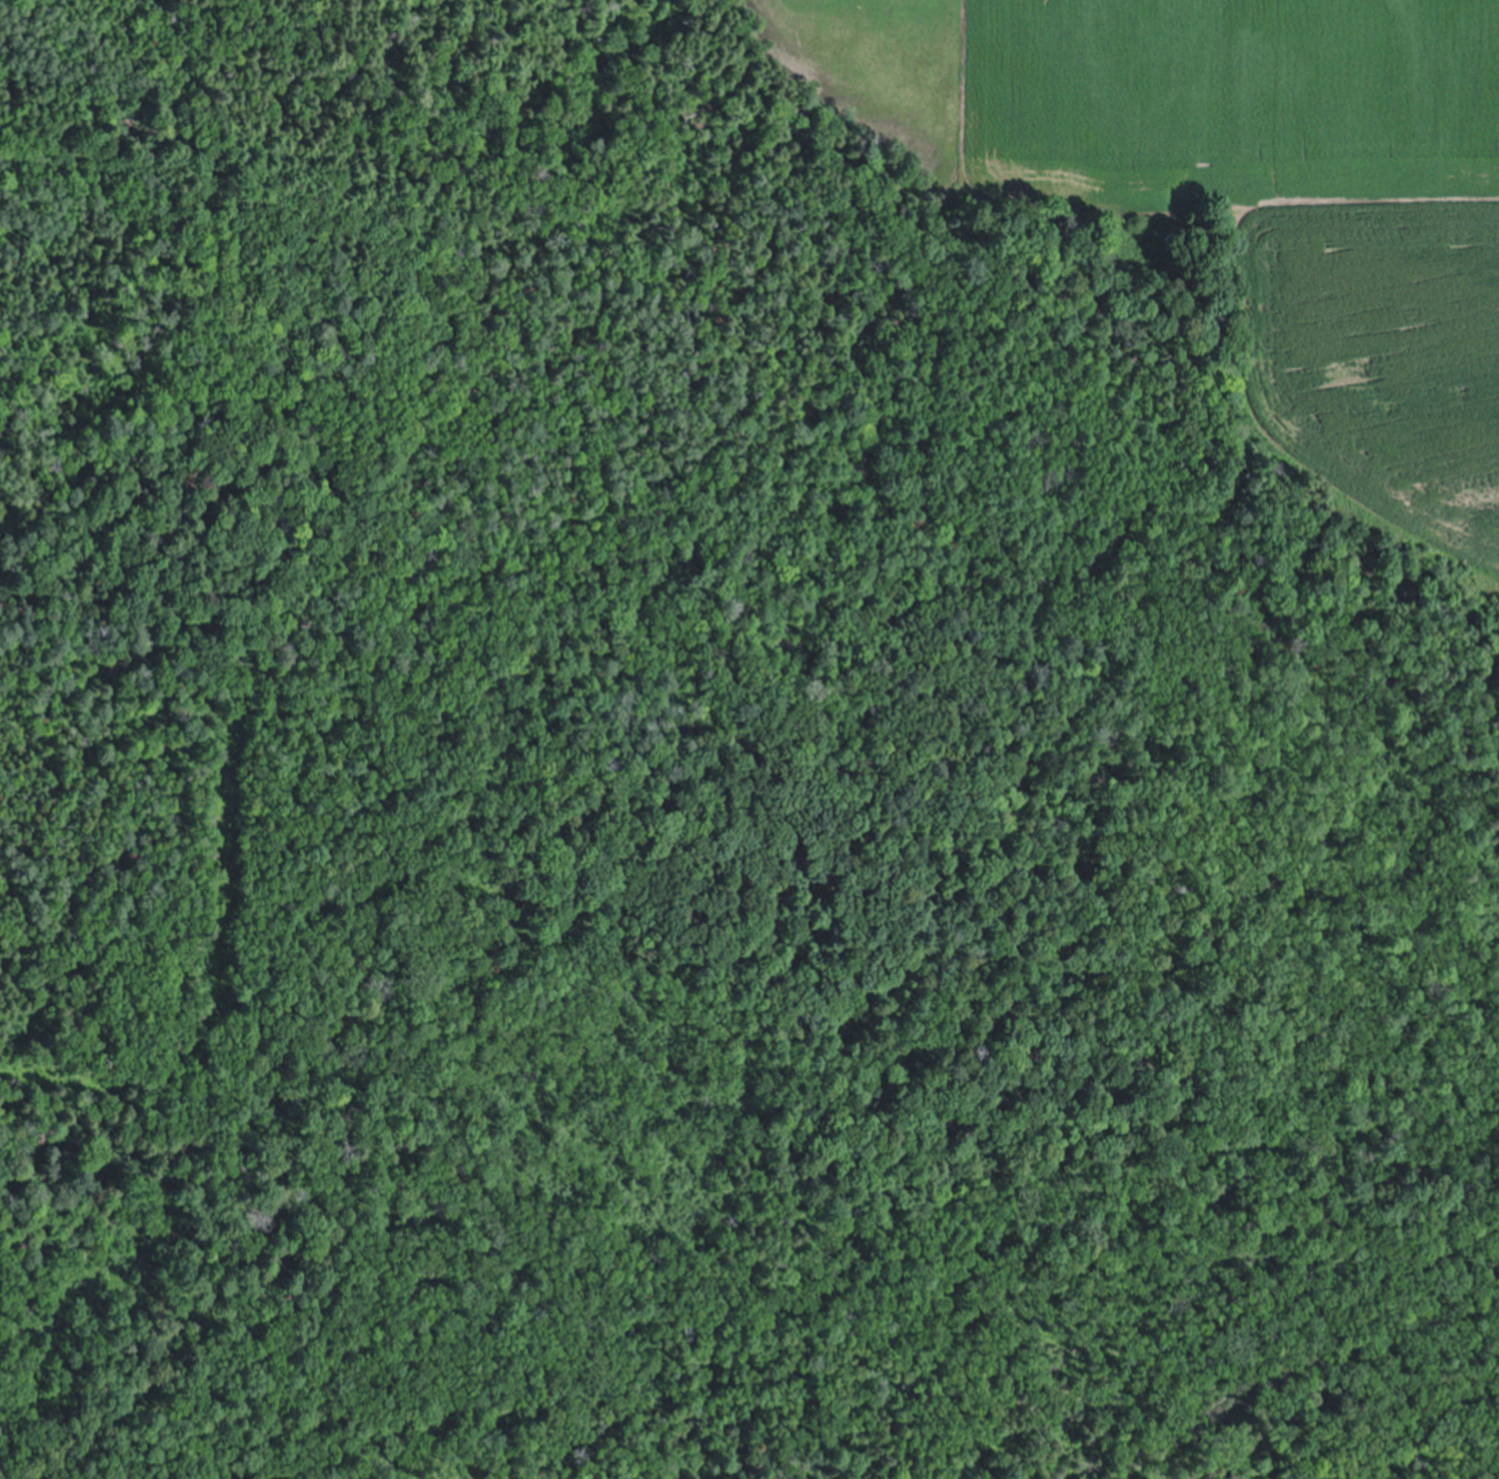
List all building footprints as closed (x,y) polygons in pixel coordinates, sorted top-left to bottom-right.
[(1177,232),(1170,241),(1165,237),(1173,228),(1177,232)]
